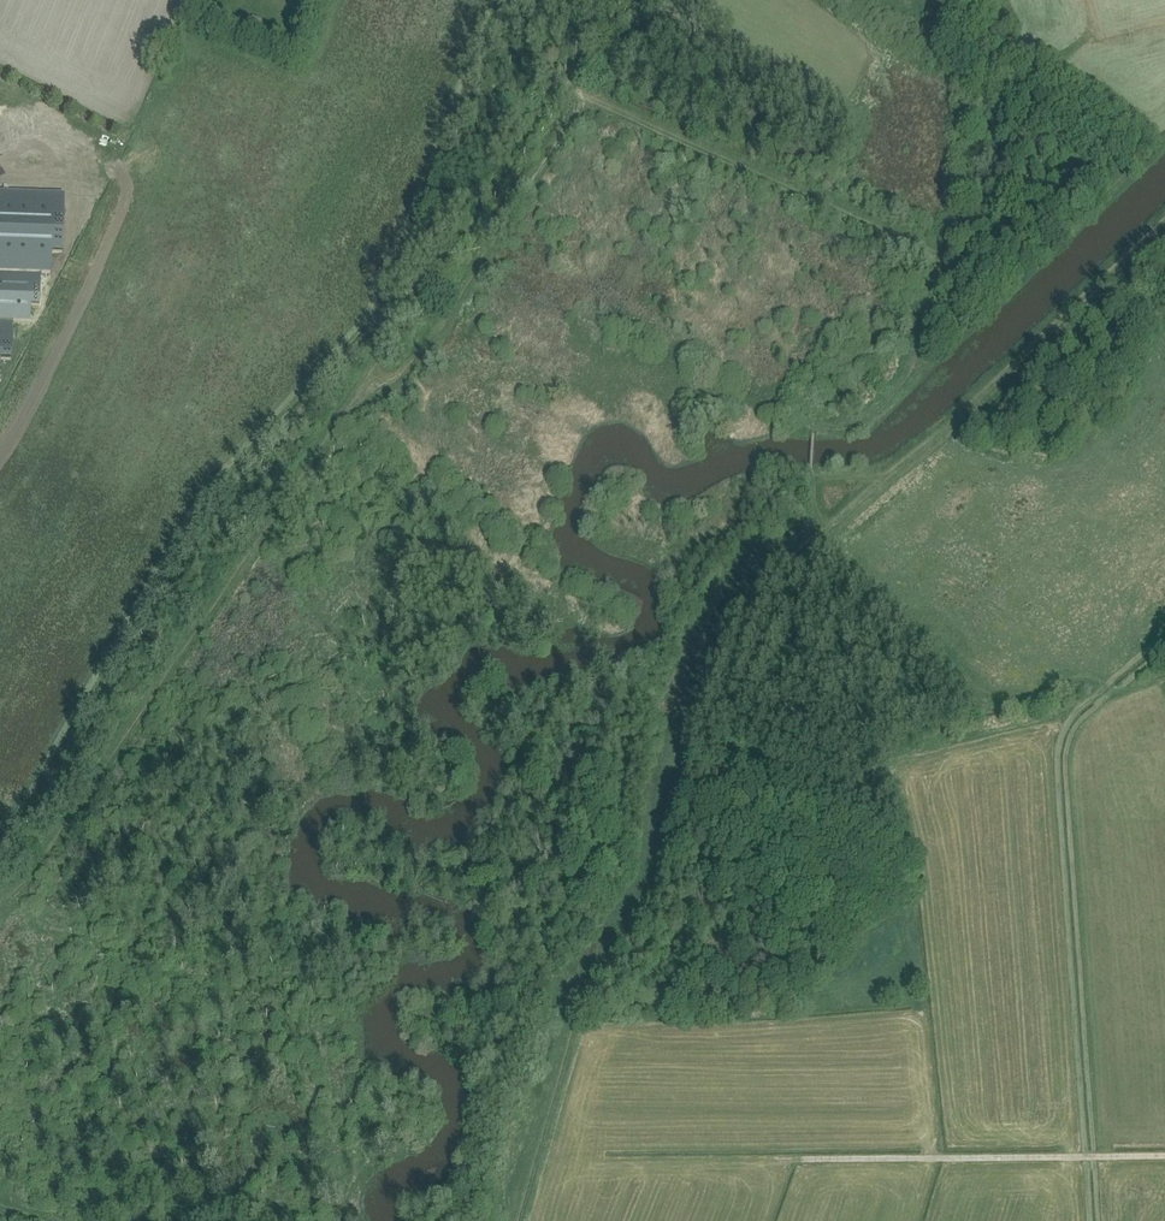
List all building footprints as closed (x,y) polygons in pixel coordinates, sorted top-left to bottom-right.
[(252,16),(247,29),(257,33),(262,20),(252,16)] [(0,359),(11,359),(12,320),(30,321),(30,305),(39,306),(40,279),(40,272),(51,273),(51,252),(62,253),(64,193),(0,191),(0,365),(0,359)]
